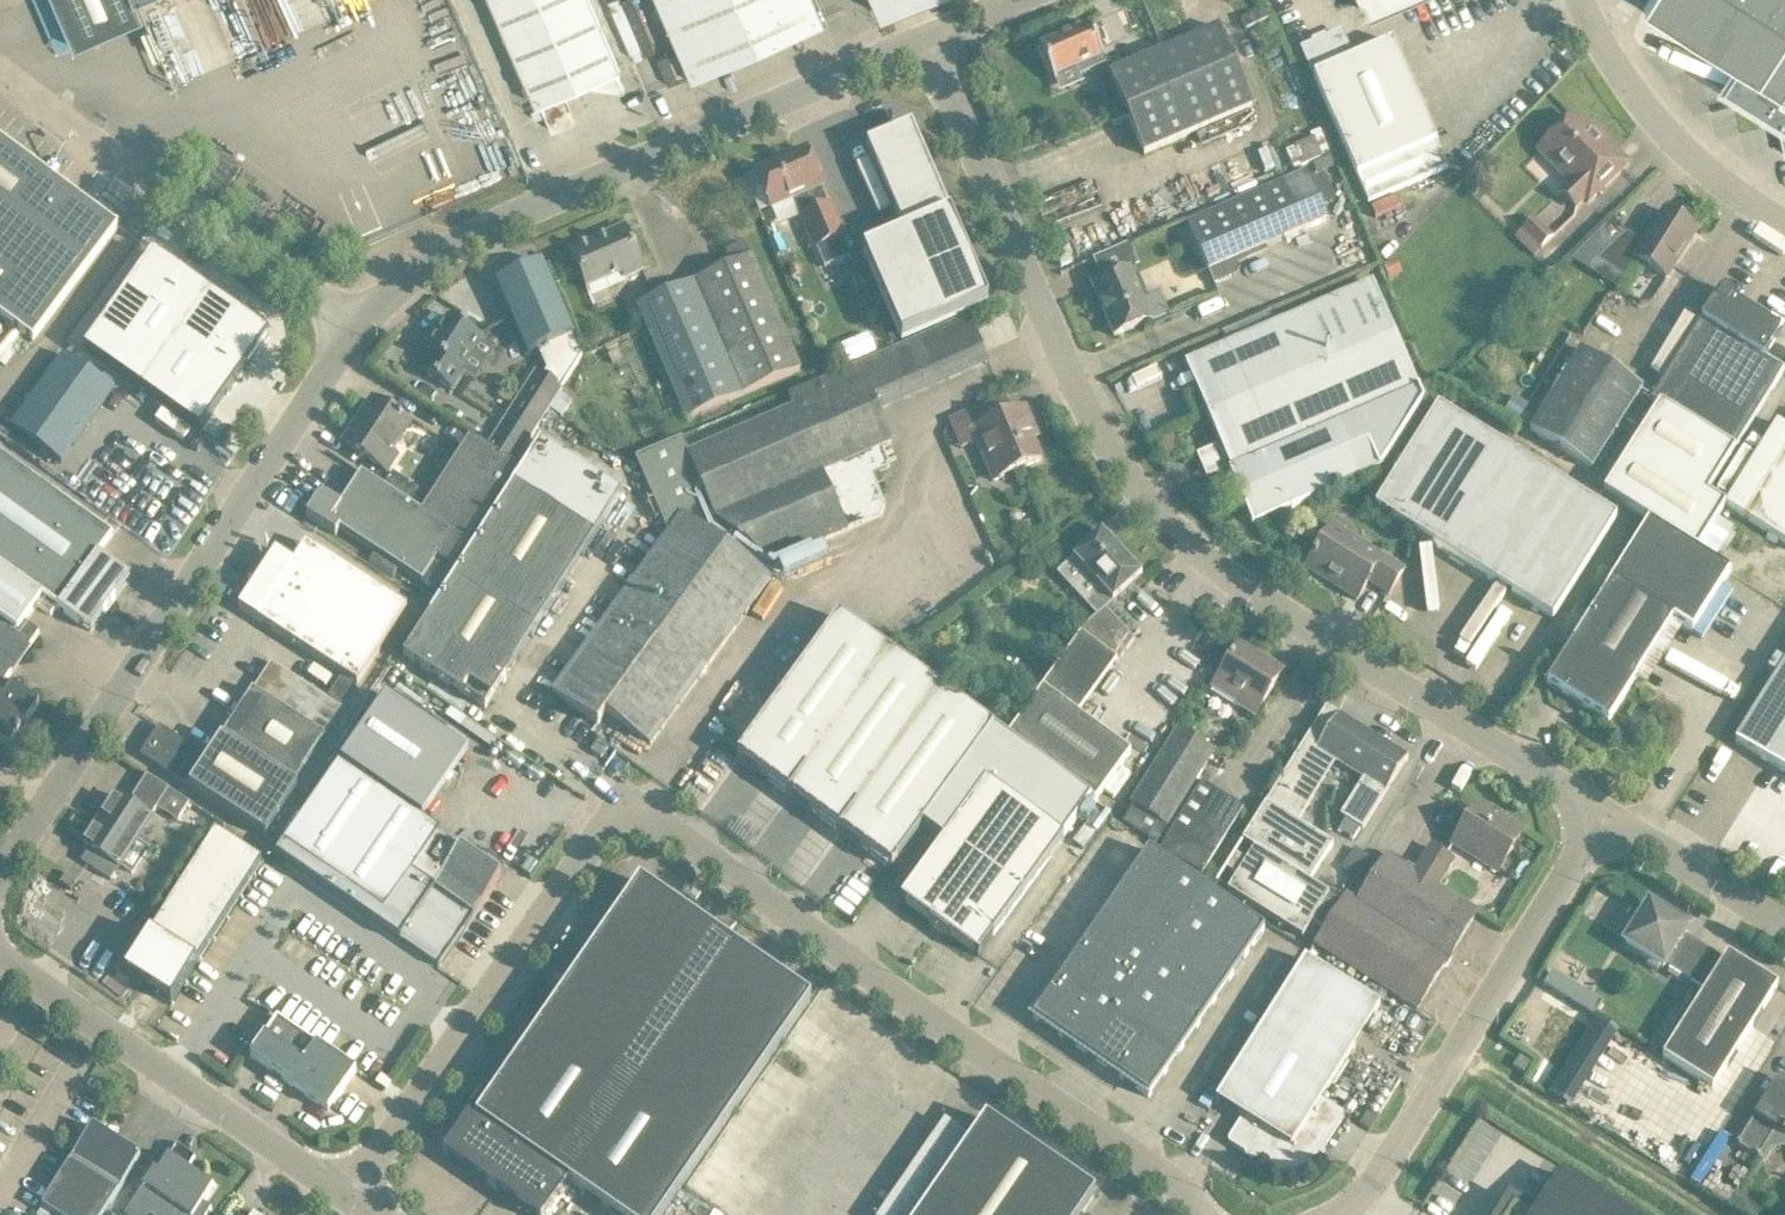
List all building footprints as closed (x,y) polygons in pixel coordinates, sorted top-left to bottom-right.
[(74,42),(127,19),(143,12),(138,0),(56,0),(74,42)] [(618,64),(590,0),(491,0),(536,103),(540,101),(552,129),(553,129),(561,118),(564,120),(568,115),(566,113),(570,108),(563,91),(592,78),(595,85),(622,89),(624,88),(615,68),(619,66),(618,64)] [(636,0),(609,0),(623,37),(647,28),(636,0)] [(691,75),(823,18),(815,0),(659,0),(691,75)] [(912,0),(875,0),(880,13),(912,0)] [(1367,11),(1392,0),(1362,0),(1367,11)] [(1743,97),(1777,118),(1784,153),(1784,0),(1647,0),(1644,6),(1735,63),(1722,84),(1743,97)] [(1106,65),(1089,26),(1040,47),(1053,78),(1074,69),(1077,77),(1106,65)] [(1178,88),(1125,111),(1145,156),(1254,109),(1219,28),(1163,53),(1178,88)] [(1341,32),(1303,49),(1369,203),(1448,169),(1393,42),(1352,59),(1341,32)] [(645,35),(632,41),(651,85),(664,79),(645,35)] [(1110,75),(1125,111),(1178,88),(1163,53),(1110,75)] [(1623,169),(1573,118),(1544,147),(1576,180),(1563,193),(1577,208),(1586,199),(1589,203),(1623,169)] [(905,235),(863,253),(902,343),(989,306),(912,127),(868,147),(905,235)] [(1322,173),(1329,170),(1317,136),(1283,149),(1290,169),(1302,165),(1315,198),(1329,192),(1322,173)] [(35,341),(120,226),(119,224),(118,225),(0,140),(0,316),(35,341)] [(806,150),(755,173),(756,173),(772,209),(772,210),(795,199),(802,216),(803,217),(801,218),(815,250),(817,249),(826,268),(852,256),(843,237),(845,236),(831,205),(830,205),(821,187),(823,187),(806,150)] [(1211,274),(1308,230),(1287,184),(1189,226),(1211,274)] [(1644,244),(1626,233),(1599,260),(1626,277),(1637,260),(1668,279),(1697,231),(1664,211),(1644,244)] [(1544,248),(1523,227),(1513,236),(1535,258),(1544,248)] [(643,272),(627,234),(595,247),(593,242),(571,251),(587,290),(622,275),(624,280),(643,272)] [(1105,280),(1092,286),(1114,336),(1169,313),(1158,287),(1145,292),(1133,265),(1141,262),(1131,238),(1091,255),(1093,261),(1095,260),(1096,261),(1097,261),(1105,280)] [(731,267),(656,300),(638,308),(688,420),(799,370),(744,243),(725,252),(731,267)] [(145,248),(77,346),(135,387),(204,289),(145,248)] [(542,255),(495,275),(530,357),(577,337),(542,255)] [(1381,265),(1388,281),(1402,275),(1395,259),(1381,265)] [(1372,284),(1186,365),(1232,471),(1229,472),(1252,525),(1381,469),(1423,402),(1372,284)] [(204,289),(135,387),(194,428),(263,330),(204,289)] [(1763,359),(1780,332),(1731,301),(1732,300),(1732,299),(1732,297),(1732,296),(1732,295),(1731,294),(1731,293),(1730,292),(1727,291),(1726,291),(1725,291),(1724,292),(1723,292),(1721,294),(1718,293),(1650,401),(1658,406),(1603,493),(1637,514),(1686,547),(1696,553),(1724,507),(1706,496),(1784,372),(1763,359)] [(431,355),(420,371),(448,389),(452,391),(464,373),(460,371),(482,338),(449,317),(427,352),(431,355)] [(61,464),(114,391),(64,355),(12,429),(61,464)] [(1592,474),(1642,395),(1581,357),(1531,436),(1592,474)] [(892,444),(858,367),(788,397),(793,409),(688,456),(681,440),(636,459),(664,524),(679,503),(765,565),(767,562),(771,565),(882,517),(886,506),(872,476),(890,468),(882,449),(892,444)] [(563,390),(536,373),(504,424),(530,441),(563,390)] [(373,401),(345,445),(386,472),(396,456),(391,453),(409,425),(373,401)] [(1439,407),(1374,508),(1553,620),(1617,518),(1439,407)] [(984,427),(976,409),(950,421),(962,449),(977,442),(983,456),(989,454),(1000,479),(1041,461),(1026,427),(1032,425),(1025,409),(984,427)] [(336,536),(340,530),(431,589),(446,567),(448,568),(514,465),(470,437),(422,513),(361,474),(341,505),(327,497),(318,499),(306,516),(336,536)] [(515,482),(459,570),(541,622),(623,494),(541,442),(515,482)] [(1744,518),(1784,544),(1784,453),(1744,518)] [(113,536),(0,459),(0,582),(36,607),(37,606),(51,616),(57,608),(91,632),(130,578),(99,555),(113,536)] [(1547,684),(1549,685),(1609,723),(1672,621),(1691,633),(1729,574),(1730,576),(1731,575),(1696,553),(1686,547),(1637,514),(1603,493),(1602,494),(1646,521),(1645,522),(1647,523),(1547,684)] [(552,693),(598,726),(606,715),(650,747),(771,581),(759,572),(765,565),(679,503),(664,524),(669,534),(552,693)] [(1306,568),(1357,600),(1368,582),(1389,595),(1404,571),(1332,526),(1306,568)] [(1106,609),(1139,579),(1142,576),(1105,536),(1102,532),(1072,559),(1073,560),(1058,572),(1088,604),(1095,598),(1106,609)] [(407,609),(306,544),(294,563),(275,551),(238,608),(257,620),(342,675),(356,684),(357,685),(407,609)] [(403,657),(447,685),(485,710),(541,622),(459,570),(403,657)] [(11,685),(5,681),(39,633),(25,623),(36,607),(0,582),(0,742),(9,748),(39,705),(11,685)] [(1098,615),(1076,635),(1080,639),(1007,740),(1092,802),(1095,804),(1131,754),(1079,717),(1140,632),(1139,632),(1133,639),(1106,609),(1095,598),(1088,604),(1098,615)] [(839,618),(771,711),(828,752),(895,659),(839,618)] [(1255,656),(1239,646),(1212,689),(1255,716),(1280,675),(1254,659),(1255,656)] [(944,695),(895,659),(828,752),(794,798),(844,834),(944,695)] [(327,699),(306,685),(271,663),(221,739),(294,786),(325,738),(325,737),(343,709),(341,708),(327,699)] [(1736,742),(1784,773),(1784,663),(1736,742)] [(356,684),(342,675),(327,699),(341,708),(356,684)] [(944,695),(844,834),(892,869),(993,731),(944,695)] [(465,932),(475,918),(433,890),(459,853),(438,838),(440,834),(422,822),(469,754),(447,739),(386,697),(339,764),(276,856),(438,968),(438,967),(464,930),(465,932)] [(1216,882),(1228,890),(1254,847),(1310,882),(1333,845),(1296,822),(1335,759),(1364,777),(1340,816),(1345,819),(1361,829),(1362,830),(1408,757),(1407,756),(1405,759),(1338,717),(1340,714),(1338,714),(1326,706),(1216,882)] [(738,757),(738,758),(794,798),(828,752),(771,711),(738,757)] [(159,727),(140,756),(261,835),(294,786),(221,739),(208,759),(159,727)] [(1133,806),(1123,823),(1152,841),(1151,844),(1201,875),(1242,810),(1196,781),(1214,752),(1178,729),(1131,804),(1133,806)] [(943,842),(903,898),(901,901),(904,904),(905,903),(930,921),(929,924),(948,938),(950,935),(975,954),(974,955),(978,958),(980,955),(1064,840),(1092,802),(1007,740),(1006,741),(993,731),(923,827),(943,842)] [(608,749),(598,742),(591,752),(601,759),(608,749)] [(90,851),(83,863),(111,881),(119,869),(131,877),(148,851),(136,843),(151,820),(158,809),(170,792),(148,777),(129,805),(117,797),(84,847),(90,851)] [(190,805),(178,823),(196,835),(207,817),(190,805)] [(1498,873),(1523,833),(1506,822),(1503,826),(1476,808),(1453,845),(1498,873)] [(1345,819),(1338,831),(1354,841),(1361,829),(1345,819)] [(188,959),(254,857),(215,833),(150,935),(188,959)] [(1228,890),(1302,937),(1329,894),(1309,882),(1310,882),(1254,847),(1228,890)] [(1430,848),(1414,873),(1438,888),(1454,862),(1430,848)] [(1115,901),(1172,941),(1206,891),(1149,852),(1115,901)] [(433,890),(475,918),(500,881),(459,853),(433,890)] [(1477,913),(1438,888),(1414,873),(1387,856),(1357,903),(1345,895),(1314,944),(1417,1009),(1443,967),(1446,966),(1451,958),(1451,955),(1477,913)] [(60,884),(71,891),(78,881),(67,873),(60,884)] [(497,1192),(530,1214),(546,1214),(568,1183),(614,1214),(663,1214),(811,1000),(639,882),(493,1094),(487,1090),(443,1155),(497,1192)] [(1172,941),(1230,980),(1264,931),(1206,891),(1172,941)] [(1156,964),(1172,941),(1115,901),(1098,924),(1156,964)] [(1644,913),(1625,944),(1663,969),(1665,966),(1704,991),(1724,961),(1684,936),(1687,930),(1649,906),(1644,913)] [(1140,988),(1156,964),(1098,924),(1082,948),(1140,988)] [(1214,1004),(1230,980),(1172,941),(1156,964),(1214,1004)] [(1123,1011),(1140,988),(1082,948),(1066,972),(1123,1011)] [(1704,991),(1662,1058),(1712,1090),(1777,987),(1727,955),(1724,961),(1704,991)] [(1242,1118),(1229,1139),(1228,1141),(1228,1142),(1228,1143),(1229,1144),(1230,1145),(1243,1153),(1244,1154),(1245,1154),(1247,1154),(1248,1153),(1249,1152),(1257,1157),(1257,1158),(1256,1159),(1257,1160),(1257,1161),(1257,1162),(1258,1163),(1276,1174),(1277,1174),(1280,1176),(1282,1177),(1284,1177),(1285,1177),(1286,1177),(1289,1178),(1292,1178),(1297,1177),(1299,1177),(1301,1176),(1303,1175),(1304,1175),(1305,1174),(1306,1173),(1307,1172),(1309,1171),(1310,1171),(1311,1169),(1313,1167),(1314,1165),(1317,1161),(1317,1160),(1317,1159),(1317,1158),(1316,1157),(1315,1156),(1320,1148),(1322,1148),(1323,1148),(1325,1148),(1326,1147),(1343,1119),(1344,1117),(1344,1116),(1343,1115),(1343,1114),(1321,1101),(1380,1007),(1305,960),(1215,1102),(1242,1118)] [(1140,988),(1197,1028),(1214,1004),(1156,964),(1140,988)] [(1107,1035),(1123,1011),(1066,972),(1049,995),(1078,1015),(1107,1035)] [(1544,984),(1543,986),(1545,987),(1593,1017),(1602,1004),(1552,972),(1544,984)] [(1181,1051),(1197,1028),(1140,988),(1123,1011),(1181,1051)] [(1062,1039),(1078,1015),(1049,995),(1033,1019),(1062,1039)] [(1165,1075),(1181,1051),(1123,1011),(1107,1035),(1136,1055),(1165,1075)] [(1062,1039),(1091,1059),(1107,1035),(1078,1015),(1062,1039)] [(356,1073),(277,1018),(250,1058),(329,1112),(356,1073)] [(1107,1035),(1091,1059),(1120,1079),(1136,1055),(1107,1035)] [(1165,1075),(1136,1055),(1120,1079),(1149,1098),(1165,1075)] [(1531,1064),(1520,1057),(1513,1068),(1524,1075),(1531,1064)] [(1778,1079),(1736,1146),(1758,1159),(1775,1132),(1784,1139),(1784,1083),(1778,1079)] [(1095,1195),(986,1120),(922,1214),(1081,1214),(1095,1195)] [(41,1208),(53,1214),(104,1214),(141,1158),(92,1127),(41,1208)] [(139,1194),(155,1205),(149,1214),(152,1214),(209,1214),(211,1211),(203,1205),(216,1186),(197,1172),(192,1179),(185,1175),(195,1160),(177,1147),(158,1174),(154,1172),(139,1194)] [(1561,1176),(1538,1213),(1537,1214),(1623,1214),(1561,1176)] [(1513,1206),(1507,1214),(1527,1214),(1513,1206)]
